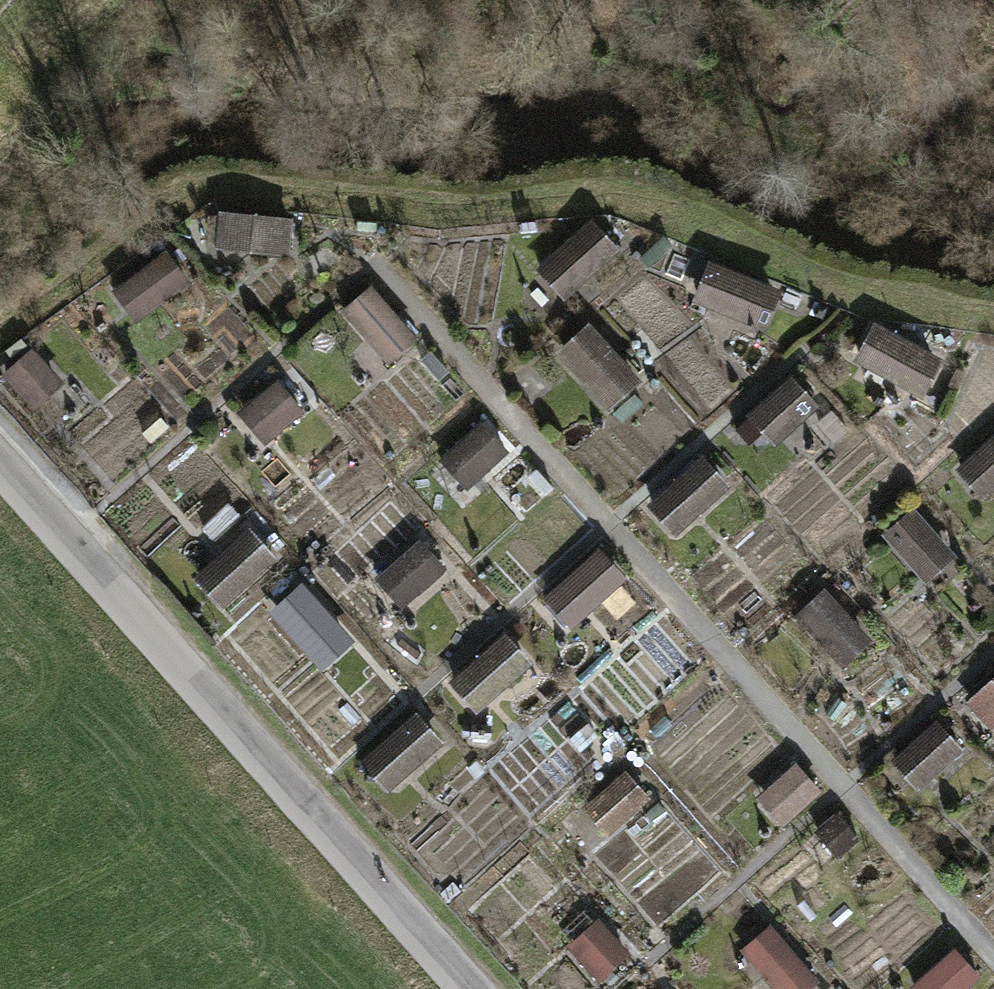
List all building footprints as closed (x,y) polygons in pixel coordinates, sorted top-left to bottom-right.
[(295,217),(220,209),(216,248),(291,255),(295,217)] [(621,247),(591,216),(538,268),(568,299),(621,247)] [(189,281),(164,247),(110,286),(134,320),(189,281)] [(769,328),(784,288),(709,260),(694,299),(769,328)] [(343,309),(388,362),(418,337),(373,283),(343,309)] [(945,356),(875,320),(855,358),(924,395),(945,356)] [(641,377),(588,321),(557,350),(610,407),(641,377)] [(65,383),(32,348),(2,376),(35,412),(65,383)] [(818,404),(790,374),(733,426),(750,445),(765,431),(775,442),(818,404)] [(264,442),(302,409),(276,379),(238,411),(264,442)] [(482,421),(439,458),(467,489),(509,452),(482,421)] [(955,466),(984,498),(993,489),(993,432),(955,466)] [(731,486),(702,454),(648,502),(677,534),(731,486)] [(884,531),(925,580),(955,555),(914,506),(884,531)] [(277,557),(249,526),(195,575),(222,606),(277,557)] [(422,538),(375,577),(402,608),(448,568),(422,538)] [(628,579),(599,546),(543,597),(573,629),(628,579)] [(302,586),(274,611),(314,656),(342,630),(302,586)] [(794,616),(844,669),(874,640),(824,587),(794,616)] [(534,662),(504,630),(450,679),(480,712),(534,662)] [(966,699),(992,727),(993,726),(993,674),(966,699)] [(416,711),(358,760),(386,792),(443,744),(416,711)] [(962,748),(934,719),(891,759),(919,789),(962,748)] [(756,796),(780,824),(821,790),(798,762),(756,796)] [(651,796),(626,768),(583,806),(608,834),(651,796)] [(570,945),(599,980),(630,954),(601,920),(570,945)] [(773,988),(810,988),(819,982),(771,926),(741,951),(773,988)] [(954,948),(911,987),(913,988),(966,988),(980,976),(954,948)]
